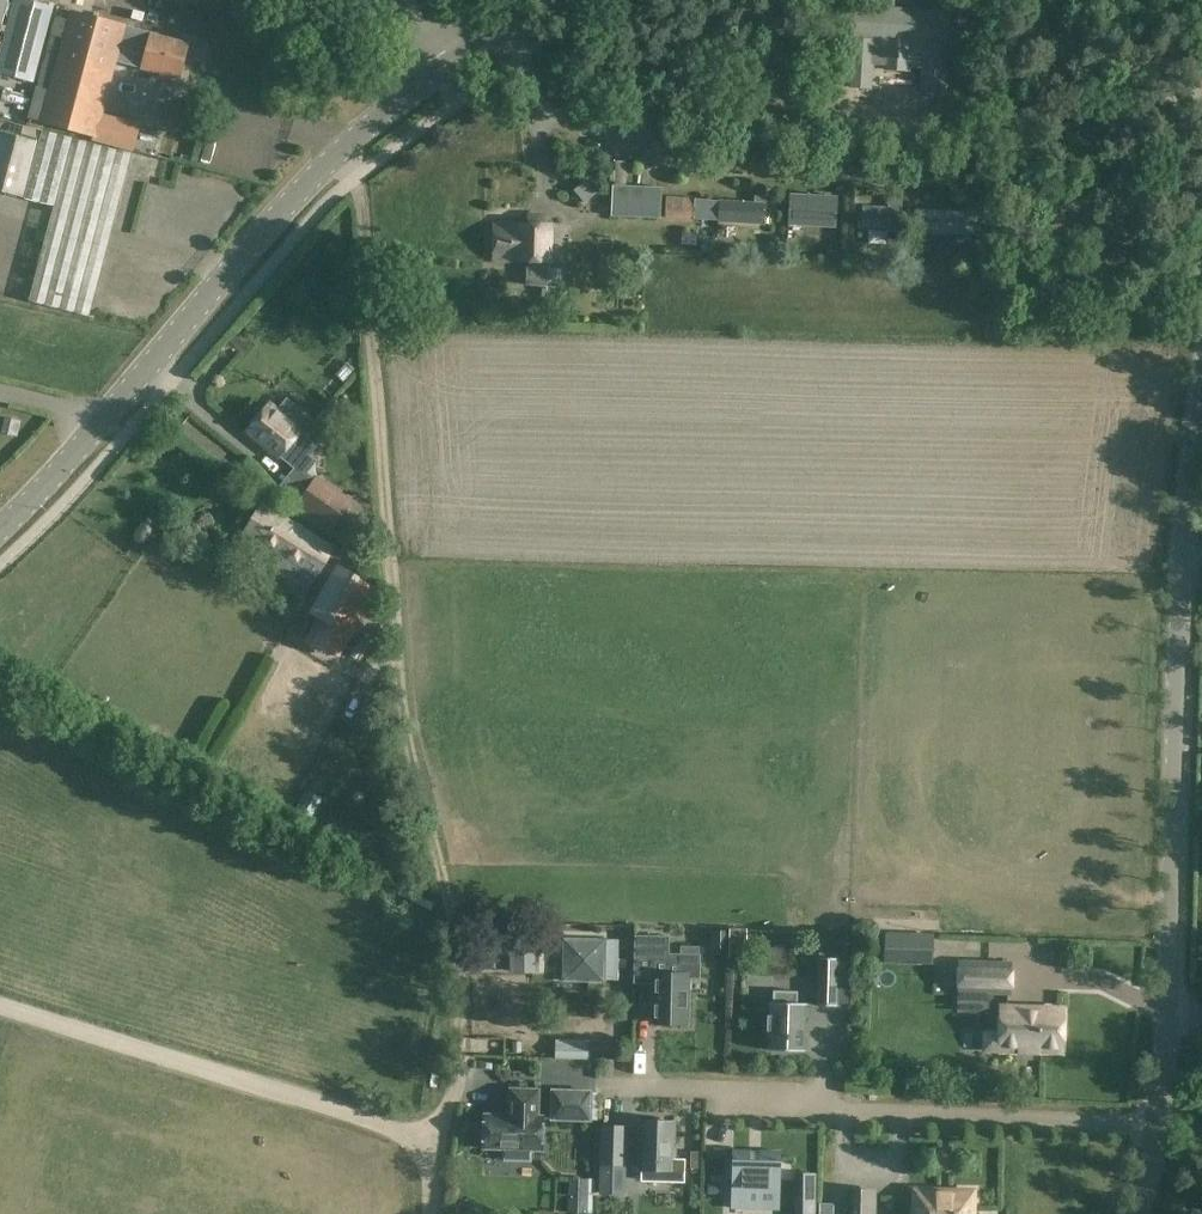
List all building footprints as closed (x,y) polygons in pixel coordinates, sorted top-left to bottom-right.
[(0,59),(0,72),(35,80),(54,7),(24,0),(16,0),(0,59)] [(852,88),(872,90),(874,65),(887,66),(886,70),(910,72),(910,67),(923,68),(922,93),(948,95),(953,12),(896,8),(897,0),(868,0),(867,7),(857,7),(852,88)] [(41,122),(41,125),(98,141),(98,143),(133,152),(140,127),(104,118),(118,63),(122,49),(147,56),(143,70),(143,71),(180,81),(190,45),(152,35),(127,28),(127,26),(71,11),(69,21),(41,122)] [(40,143),(0,132),(0,193),(55,207),(29,302),(92,317),(134,155),(43,131),(40,143)] [(572,193),(584,206),(597,194),(585,181),(572,193)] [(608,186),(607,216),(662,218),(663,189),(608,186)] [(791,194),(789,227),(839,230),(840,197),(791,194)] [(695,220),(696,199),(668,197),(667,220),(695,221),(695,220)] [(696,199),(695,220),(767,225),(769,197),(757,197),(756,204),(696,199)] [(864,207),(862,230),(902,233),(904,198),(889,197),(888,209),(864,207)] [(919,210),(918,233),(978,238),(980,215),(982,215),(984,203),(970,202),(969,213),(919,210)] [(495,225),(494,262),(529,263),(529,287),(548,287),(548,263),(549,263),(550,226),(547,226),(547,218),(529,217),(529,225),(495,225)] [(683,243),(696,244),(697,236),(683,235),(683,243)] [(613,252),(613,238),(599,237),(599,252),(613,252)] [(702,241),(702,253),(713,253),(714,242),(702,241)] [(601,255),(601,268),(612,268),(612,256),(601,255)] [(544,290),(544,304),(557,303),(556,290),(544,290)] [(416,310),(416,324),(431,324),(431,310),(416,310)] [(297,326),(290,321),(284,327),(291,333),(297,326)] [(309,475),(314,468),(319,462),(311,456),(320,446),(310,437),(320,424),(317,422),(288,399),(278,412),(271,406),(250,433),(298,470),(282,490),(333,530),(353,506),(319,479),(317,482),(309,475)] [(22,422),(5,418),(2,432),(18,437),(22,422)] [(247,535),(248,536),(239,549),(256,559),(264,545),(288,559),(275,582),(304,599),(333,549),(263,507),(247,535)] [(140,543),(145,542),(153,531),(152,526),(146,522),(141,523),(134,533),(135,540),(140,543)] [(314,614),(324,620),(341,630),(353,637),(355,638),(381,593),(340,568),(314,614)] [(306,635),(313,624),(306,620),(299,631),(306,635)] [(341,630),(324,620),(315,636),(320,637),(315,649),(327,655),(341,630)] [(729,949),(730,932),(712,931),(711,948),(729,949)] [(935,936),(935,934),(887,933),(887,935),(886,960),(934,961),(935,936)] [(636,936),(635,982),(654,983),(653,1024),(689,1025),(690,977),(700,977),(701,954),(669,954),(669,936),(636,936)] [(564,940),(564,982),(605,982),(605,940),(564,940)] [(755,965),(772,965),(772,978),(818,980),(819,949),(755,947),(755,965)] [(533,975),(533,954),(513,954),(512,974),(533,975)] [(838,958),(819,958),(818,1005),(837,1006),(838,958)] [(1011,962),(960,961),(959,993),(1010,994),(1011,962)] [(769,1050),(804,1051),(806,1003),(798,1003),(798,991),(773,990),(773,1002),(770,1002),(770,1015),(768,1015),(767,1036),(769,1036),(769,1050)] [(1062,1010),(1002,1008),(1001,1049),(1019,1049),(1019,1052),(1038,1053),(1038,1050),(1061,1051),(1062,1010)] [(472,1053),(491,1054),(492,1031),(473,1031),(472,1053)] [(592,1064),(650,1063),(649,1031),(592,1032),(592,1064)] [(556,1044),(555,1058),(588,1058),(589,1045),(556,1044)] [(510,1115),(485,1115),(484,1148),(504,1148),(503,1160),(531,1161),(532,1149),(541,1150),(542,1116),(538,1116),(539,1090),(511,1089),(510,1115)] [(591,1091),(553,1090),(552,1119),(590,1120),(591,1091)] [(675,1122),(641,1121),(640,1169),(656,1169),(656,1181),(685,1182),(685,1159),(674,1159),(675,1122)] [(625,1195),(627,1125),(602,1125),(599,1194),(625,1195)] [(734,1150),(732,1207),(779,1209),(780,1151),(734,1150)] [(797,1186),(797,1213),(813,1213),(814,1186),(797,1186)] [(973,1192),(915,1191),(915,1213),(972,1213),(973,1192)] [(848,1196),(847,1213),(874,1213),(874,1197),(848,1196)] [(820,1203),(820,1213),(834,1213),(834,1203),(820,1203)]
